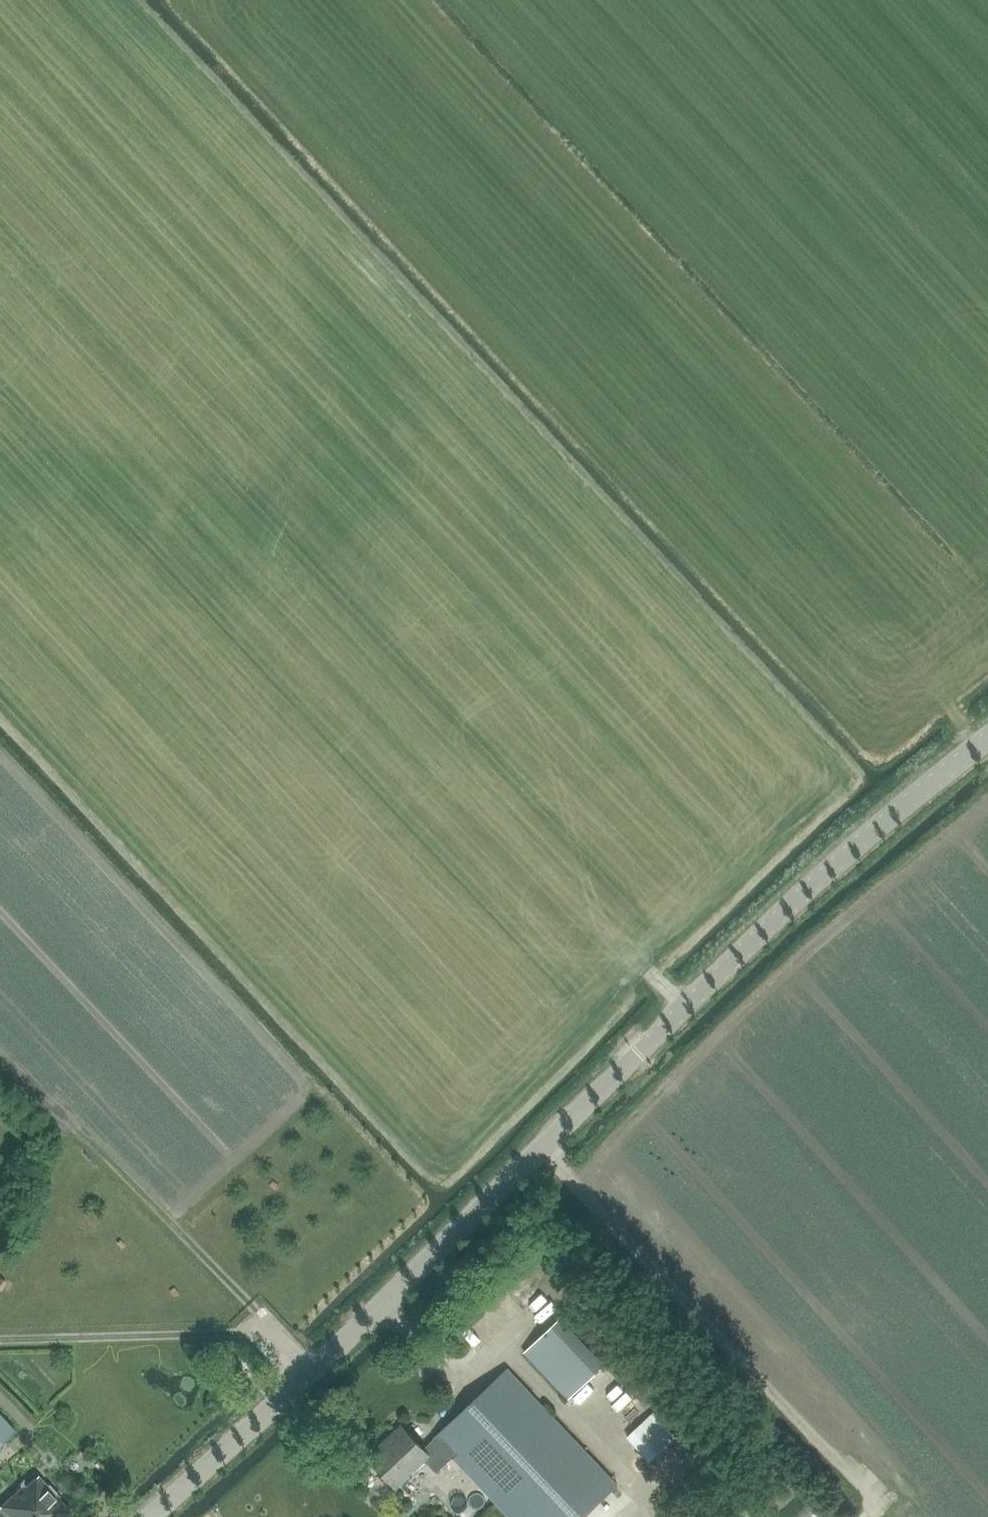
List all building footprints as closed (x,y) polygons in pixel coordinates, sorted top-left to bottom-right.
[(584,1408),(597,1394),(585,1383),(604,1365),(560,1319),(524,1352),(568,1398),(573,1395),(584,1408)] [(618,1485),(507,1368),(435,1437),(435,1438),(424,1449),(403,1427),(388,1440),(392,1444),(373,1462),(395,1485),(423,1458),(437,1472),(453,1457),(510,1516),(584,1516),(618,1485)] [(659,1452),(677,1433),(652,1409),(634,1428),(659,1452)] [(16,1431),(0,1413),(0,1446),(16,1431)] [(2,1516),(66,1516),(72,1512),(39,1476),(27,1486),(25,1485),(0,1508),(0,1515),(2,1516)]
